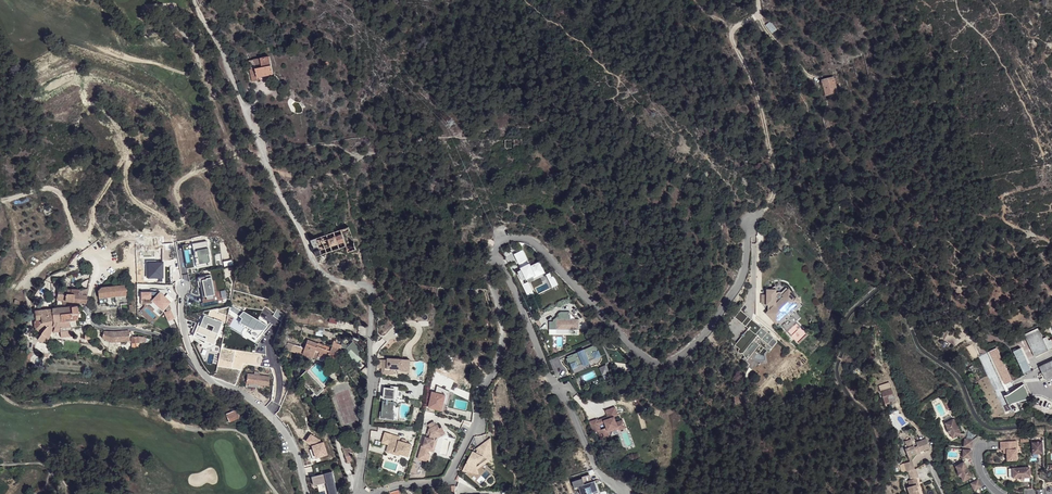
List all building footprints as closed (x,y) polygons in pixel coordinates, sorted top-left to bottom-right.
[(270,57),(260,59),(262,68),(255,69),(257,78),(273,74),(270,57)] [(262,68),(260,59),(254,61),(255,69),(262,68)] [(834,76),(821,79),(825,95),(838,92),(834,76)] [(522,138),(500,139),(500,144),(505,144),(505,148),(515,147),(515,143),(522,143),(522,138)] [(314,221),(300,223),(307,235),(309,235),(308,227),(314,226),(314,221)] [(349,227),(340,230),(346,247),(348,253),(356,250),(349,227)] [(340,230),(328,234),(327,234),(326,234),(326,235),(321,237),(321,236),(320,236),(320,237),(316,238),(315,238),(315,239),(311,240),(318,256),(321,255),(321,256),(322,255),(326,253),(327,254),(327,253),(332,251),(332,252),(333,252),(333,251),(339,249),(340,249),(340,248),(341,248),(346,247),(340,230)] [(193,249),(196,267),(206,265),(206,262),(209,262),(207,254),(209,254),(206,241),(182,245),(183,250),(193,249)] [(514,254),(519,263),(526,259),(527,259),(523,250),(514,254)] [(526,259),(519,263),(521,268),(528,264),(526,259)] [(528,264),(521,268),(522,270),(518,272),(518,273),(517,274),(520,281),(528,297),(534,294),(528,282),(524,284),(522,280),(526,278),(526,279),(535,275),(535,274),(542,270),(538,262),(531,266),(530,263),(528,264)] [(549,273),(546,274),(552,287),(558,284),(555,279),(553,276),(552,277),(549,273)] [(197,277),(202,301),(214,298),(213,293),(215,292),(213,279),(212,279),(211,274),(197,277)] [(127,286),(127,283),(101,285),(97,289),(98,296),(127,295),(127,289),(127,286)] [(66,288),(58,287),(56,298),(64,299),(66,288)] [(70,288),(66,288),(64,299),(85,302),(87,288),(79,287),(79,288),(70,288)] [(790,293),(784,288),(781,290),(780,291),(778,292),(776,293),(775,292),(775,291),(770,291),(770,290),(767,290),(767,294),(767,304),(768,304),(768,312),(766,313),(776,322),(785,313),(784,312),(796,300),(790,293)] [(172,301),(160,290),(152,298),(163,309),(172,301)] [(801,305),(796,300),(784,312),(785,313),(776,322),(779,325),(788,316),(789,317),(801,305)] [(77,317),(76,304),(51,307),(51,308),(34,310),(35,318),(40,317),(41,320),(34,327),(40,332),(36,338),(40,340),(43,336),(47,337),(48,330),(49,324),(50,319),(53,319),(54,326),(58,326),(70,325),(70,318),(77,317)] [(170,309),(164,311),(167,320),(175,318),(170,309)] [(750,321),(752,320),(740,310),(735,317),(748,328),(750,326),(748,325),(749,323),(749,322),(750,321)] [(549,322),(549,330),(579,329),(579,319),(570,319),(570,312),(560,312),(560,319),(556,319),(556,322),(549,322)] [(222,321),(204,314),(200,325),(219,332),(222,321)] [(40,317),(35,318),(31,323),(34,327),(41,320),(40,317)] [(49,324),(48,330),(58,330),(58,326),(54,326),(53,319),(50,319),(49,324)] [(774,337),(752,320),(750,321),(749,322),(749,323),(748,325),(750,326),(748,328),(744,334),(743,334),(742,334),(742,335),(742,336),(735,345),(739,349),(738,350),(738,352),(738,353),(740,354),(741,354),(742,353),(746,358),(748,355),(750,357),(760,344),(754,340),(758,336),(768,344),(774,337)] [(219,332),(200,325),(195,333),(214,342),(219,332)] [(1036,356),(1051,349),(1051,339),(1049,341),(1047,337),(1043,339),(1038,328),(1025,334),(1036,356)] [(113,331),(102,330),(101,335),(108,340),(108,341),(129,339),(129,336),(128,332),(128,329),(113,331)] [(302,350),(302,351),(311,355),(316,344),(317,341),(307,338),(307,339),(304,344),(303,346),(302,350)] [(301,344),(288,339),(286,345),(296,350),(297,348),(302,350),(303,346),(301,345),(301,344)] [(334,342),(332,345),(338,347),(338,346),(342,348),(342,347),(345,349),(347,352),(345,354),(355,363),(359,359),(357,356),(361,352),(352,342),(347,346),(343,344),(341,343),(340,345),(334,342)] [(332,345),(331,344),(330,347),(329,349),(316,344),(311,355),(316,357),(317,353),(331,359),(333,353),(335,355),(338,347),(332,345)] [(573,356),(566,359),(568,363),(569,362),(571,366),(576,363),(577,366),(583,364),(583,365),(589,363),(589,361),(595,359),(601,357),(598,351),(595,345),(572,355),(573,356)] [(1021,346),(1013,350),(1024,372),(1031,368),(1021,346)] [(296,350),(295,353),(314,361),(316,357),(311,355),(302,351),(302,350),(297,348),(296,350)] [(989,351),(1005,384),(1006,384),(1012,381),(996,348),(989,351)] [(409,367),(409,359),(387,358),(387,360),(382,360),(382,368),(384,368),(384,373),(393,374),(393,368),(402,369),(404,366),(409,367)] [(305,367),(306,369),(310,365),(305,359),(300,363),(305,367)] [(1044,364),(1040,366),(1044,376),(1045,379),(1051,375),(1051,360),(1044,364)] [(606,365),(599,368),(602,375),(609,372),(606,365)] [(305,367),(298,374),(313,388),(316,391),(317,390),(320,388),(322,385),(306,369),(305,367)] [(267,374),(245,372),(245,380),(267,382),(267,374)] [(1031,398),(1024,384),(1021,386),(1016,389),(1010,393),(1009,394),(1007,394),(1004,395),(1009,406),(1013,404),(1016,403),(1031,398)] [(392,416),(393,402),(390,401),(391,398),(402,399),(403,390),(398,389),(398,387),(391,386),(390,388),(385,388),(384,397),(386,397),(385,401),(383,400),(382,411),(380,410),(379,418),(385,418),(385,416),(392,416)] [(316,391),(313,388),(311,390),(316,396),(320,392),(317,390),(316,391)] [(427,407),(445,411),(448,398),(446,398),(448,391),(435,388),(434,392),(431,391),(427,407)] [(891,388),(881,391),(884,405),(886,404),(887,404),(889,403),(887,395),(893,394),(891,388)] [(953,407),(949,399),(944,401),(948,410),(953,407)] [(394,419),(396,402),(393,402),(392,416),(385,416),(385,418),(394,419)] [(224,412),(228,420),(240,415),(235,407),(224,412)] [(598,431),(600,438),(609,435),(608,433),(619,429),(620,433),(626,430),(622,420),(616,422),(614,416),(618,415),(615,407),(605,410),(608,416),(608,418),(604,420),(605,422),(599,424),(597,420),(596,419),(589,421),(593,432),(598,431)] [(953,418),(945,423),(947,428),(949,433),(950,433),(952,438),(961,434),(953,418)] [(421,446),(418,459),(428,462),(430,454),(429,454),(429,451),(431,451),(435,439),(436,436),(442,433),(439,428),(437,424),(436,425),(430,428),(429,428),(431,432),(429,437),(425,436),(422,446),(421,446)] [(442,433),(436,436),(438,438),(445,434),(441,427),(439,428),(442,433)] [(412,444),(406,443),(401,441),(399,441),(400,437),(385,432),(382,443),(388,445),(388,446),(397,448),(395,452),(400,454),(408,456),(412,444)] [(323,440),(310,433),(305,439),(311,443),(323,440)] [(350,455),(342,436),(339,437),(339,441),(345,456),(350,455)] [(490,437),(470,451),(478,460),(476,462),(482,468),(493,460),(490,437)] [(965,438),(963,446),(972,448),(973,440),(965,438)] [(907,457),(910,456),(916,454),(915,451),(918,450),(919,453),(929,449),(925,439),(916,443),(917,446),(913,448),(913,446),(904,449),(907,457)] [(323,440),(311,443),(315,456),(328,453),(323,440)] [(1016,441),(1000,442),(1000,450),(1007,450),(1007,460),(1016,460),(1016,449),(1017,449),(1016,441)] [(1042,442),(1032,442),(1033,454),(1043,453),(1042,442)] [(395,452),(397,448),(388,446),(386,452),(399,456),(400,454),(395,452)] [(971,450),(963,449),(963,457),(971,458),(971,450)] [(468,460),(457,481),(461,481),(461,480),(473,480),(471,478),(482,468),(476,462),(478,460),(470,451),(469,457),(469,459),(468,460)] [(910,456),(907,457),(909,462),(903,464),(905,468),(913,465),(910,456)] [(964,461),(955,466),(958,471),(957,471),(960,476),(963,481),(972,477),(964,461)] [(332,472),(325,474),(322,463),(315,465),(317,476),(312,477),(314,485),(327,482),(331,481),(333,489),(329,490),(330,493),(337,493),(332,472)] [(905,468),(906,472),(907,472),(910,480),(907,481),(909,487),(906,488),(908,493),(919,493),(917,487),(915,483),(917,482),(916,479),(918,478),(915,469),(914,470),(913,465),(905,468)] [(1013,477),(1013,478),(1019,477),(1019,478),(1024,478),(1024,477),(1030,477),(1030,468),(1012,468),(1008,469),(1009,478),(1013,477)] [(596,483),(593,484),(591,478),(591,477),(590,477),(583,479),(584,480),(573,484),(575,490),(580,489),(582,493),(600,493),(596,483)] [(978,479),(971,483),(974,490),(982,487),(978,479)] [(1032,481),(1024,481),(1024,489),(1032,489),(1032,481)] [(1042,482),(1034,482),(1035,490),(1043,490),(1042,482)]
